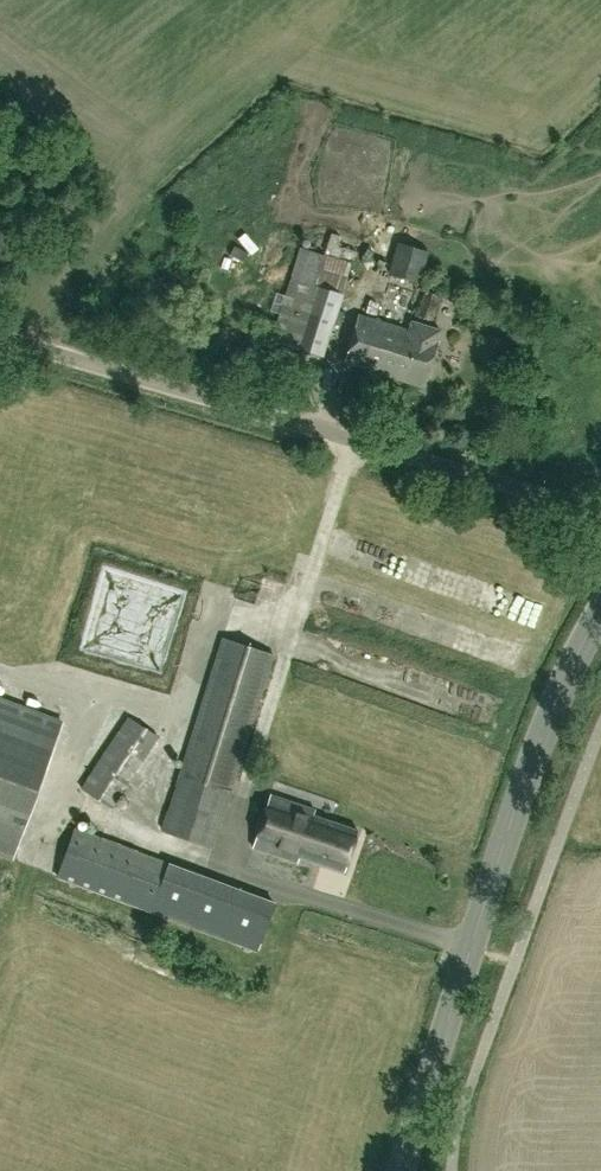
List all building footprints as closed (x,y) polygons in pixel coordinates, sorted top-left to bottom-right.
[(418,283),(428,251),(399,242),(389,274),(418,283)] [(321,356),(351,262),(301,246),(271,340),(321,356)] [(440,295),(424,291),(416,316),(432,321),(440,295)] [(437,339),(440,330),(412,321),(409,330),(358,314),(343,363),(424,388),(439,339),(437,339)] [(230,790),(273,654),(226,639),(177,794),(175,795),(164,831),(214,847),(232,791),(230,790)] [(0,700),(0,856),(7,859),(56,721),(0,700)] [(81,787),(112,809),(160,737),(128,716),(81,787)] [(344,871),(351,851),(358,830),(313,816),(315,810),(269,795),(261,821),(252,847),(297,862),(299,857),(344,871)] [(56,874),(119,898),(257,949),(274,904),(74,829),(56,874)]
